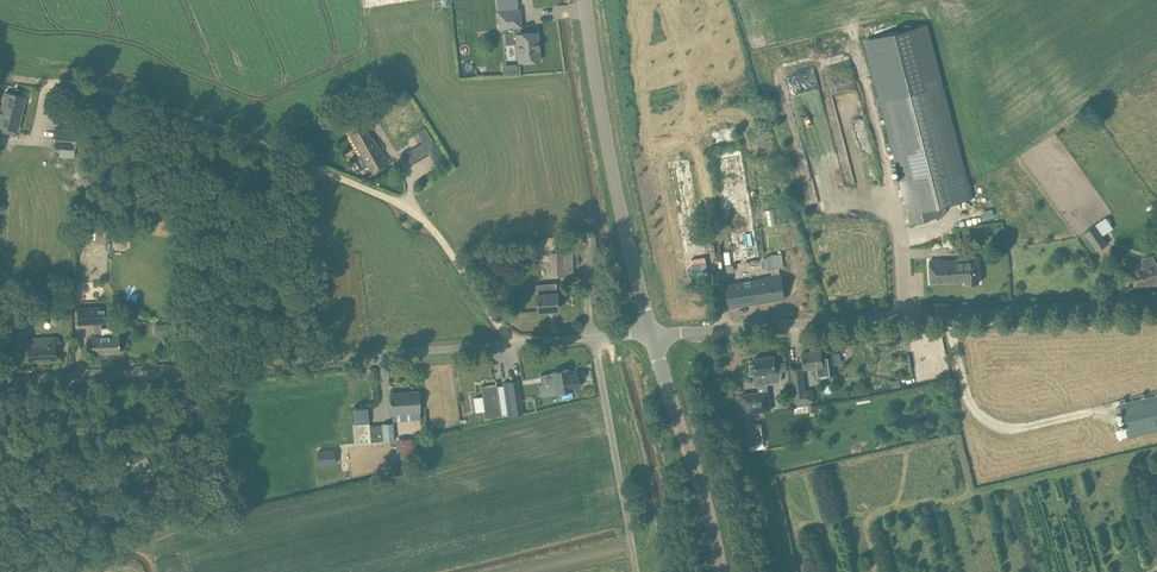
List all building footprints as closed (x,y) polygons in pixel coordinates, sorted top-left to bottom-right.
[(519,9),(498,11),(500,30),(505,29),(506,45),(517,44),(519,62),(540,60),(537,31),(521,33),(520,26),(521,26),(519,9)] [(928,23),(864,40),(911,223),(944,215),(946,211),(945,205),(972,198),(944,85),(928,23)] [(517,72),(517,63),(503,63),(502,72),(517,72)] [(13,129),(17,130),(25,97),(5,92),(2,108),(0,108),(0,117),(3,117),(1,127),(3,127),(2,132),(12,135),(13,129)] [(353,121),(342,127),(359,155),(351,160),(358,172),(366,168),(370,175),(390,163),(384,153),(382,153),(361,116),(353,121)] [(856,189),(879,184),(864,116),(858,117),(864,147),(848,150),(856,189)] [(54,147),(60,148),(60,157),(74,157),(75,148),(85,149),(87,131),(76,131),(76,130),(56,128),(54,147)] [(447,164),(441,152),(433,139),(432,139),(425,128),(416,133),(423,144),(402,156),(407,165),(431,151),(440,168),(447,164)] [(744,148),(715,152),(730,262),(759,258),(744,148)] [(691,157),(669,161),(685,270),(708,267),(691,157)] [(264,179),(263,166),(251,167),(252,180),(264,179)] [(271,199),(249,200),(250,207),(271,206),(271,199)] [(116,229),(117,217),(101,216),(100,228),(116,229)] [(1106,219),(1096,226),(1086,233),(1098,251),(1109,244),(1103,235),(1112,229),(1106,219)] [(96,227),(78,226),(78,238),(93,239),(93,236),(96,236),(96,227)] [(551,276),(563,276),(563,274),(574,273),(573,259),(572,242),(562,242),(562,252),(550,252),(551,276)] [(768,256),(770,270),(785,267),(782,254),(768,256)] [(1133,276),(1136,288),(1148,284),(1149,287),(1156,285),(1156,261),(1155,255),(1151,256),(1152,259),(1131,265),(1133,270),(1132,271),(1133,276)] [(965,283),(979,283),(978,259),(947,261),(947,259),(929,260),(931,283),(965,281),(965,283)] [(786,299),(784,287),(782,274),(766,277),(766,278),(738,282),(726,284),(729,307),(786,299)] [(535,284),(536,294),(537,311),(558,309),(557,293),(556,293),(555,283),(535,284)] [(78,325),(94,325),(94,337),(91,337),(92,354),(120,352),(119,335),(102,336),(101,324),(107,324),(106,306),(77,308),(78,325)] [(5,334),(5,341),(10,341),(10,334),(21,333),(20,322),(19,322),(19,317),(6,318),(7,321),(3,321),(4,334),(5,334)] [(171,333),(170,324),(157,324),(158,334),(171,333)] [(42,338),(27,338),(28,348),(28,360),(55,358),(55,351),(58,350),(60,348),(61,345),(61,342),(60,339),(55,337),(55,336),(42,337),(42,338)] [(833,376),(832,365),(830,354),(822,355),(821,349),(803,352),(805,368),(814,367),(816,378),(833,376)] [(783,362),(775,362),(774,355),(754,358),(755,364),(749,364),(751,375),(754,375),(755,387),(767,385),(767,383),(780,381),(782,371),(784,371),(783,362)] [(812,390),(804,391),(802,368),(792,369),(797,407),(813,404),(812,401),(814,401),(812,390)] [(552,373),(541,375),(542,384),(540,385),(542,394),(556,391),(556,392),(572,389),(569,369),(552,372),(552,373)] [(900,386),(899,379),(891,380),(892,387),(900,386)] [(517,380),(503,382),(508,416),(522,413),(517,380)] [(496,383),(481,385),(486,417),(501,415),(496,383)] [(849,396),(867,394),(866,390),(856,391),(855,386),(848,387),(849,396)] [(390,393),(392,413),(419,411),(418,391),(407,392),(407,394),(391,395),(391,393),(390,393)] [(768,391),(741,394),(749,413),(770,410),(768,391)] [(1156,430),(1156,395),(1120,404),(1128,437),(1156,430)] [(370,422),(357,424),(358,432),(359,437),(359,443),(373,442),(383,441),(395,440),(393,422),(382,423),(382,424),(370,426),(370,422)] [(761,423),(752,424),(755,444),(764,443),(761,423)] [(1118,438),(1126,437),(1124,428),(1116,430),(1118,438)] [(131,464),(147,455),(139,441),(133,445),(128,436),(122,440),(121,449),(123,447),(131,464)] [(411,439),(399,439),(401,468),(406,468),(413,467),(411,439)] [(318,448),(319,464),(336,463),(335,447),(323,448),(318,448)]
